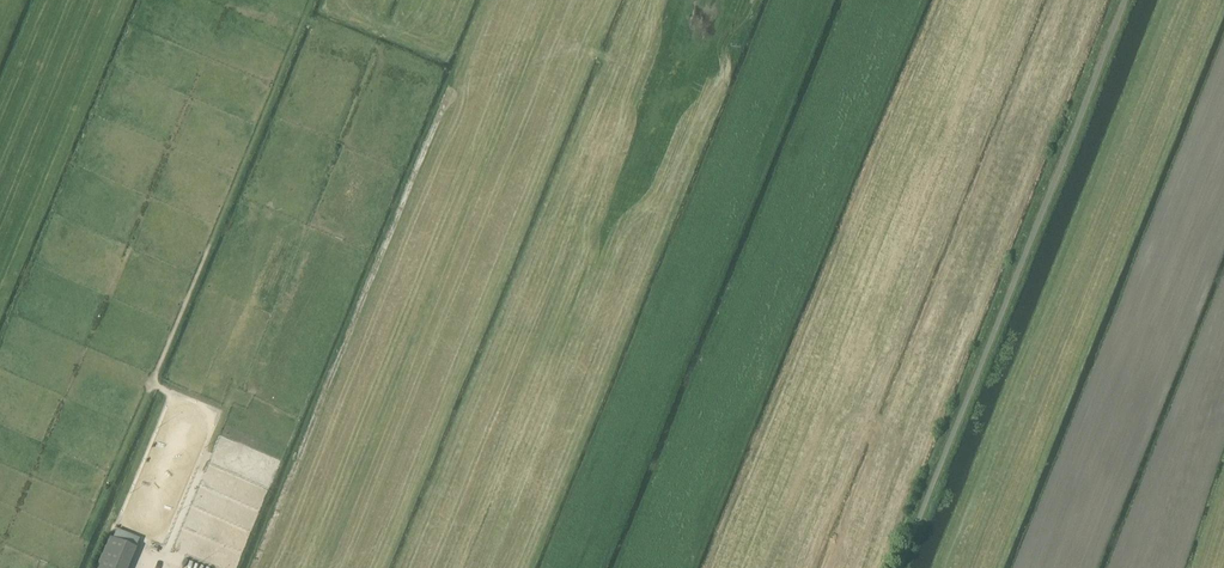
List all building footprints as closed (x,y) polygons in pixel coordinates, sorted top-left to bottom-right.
[(141,540),(118,531),(115,540),(137,549),(141,540)]
